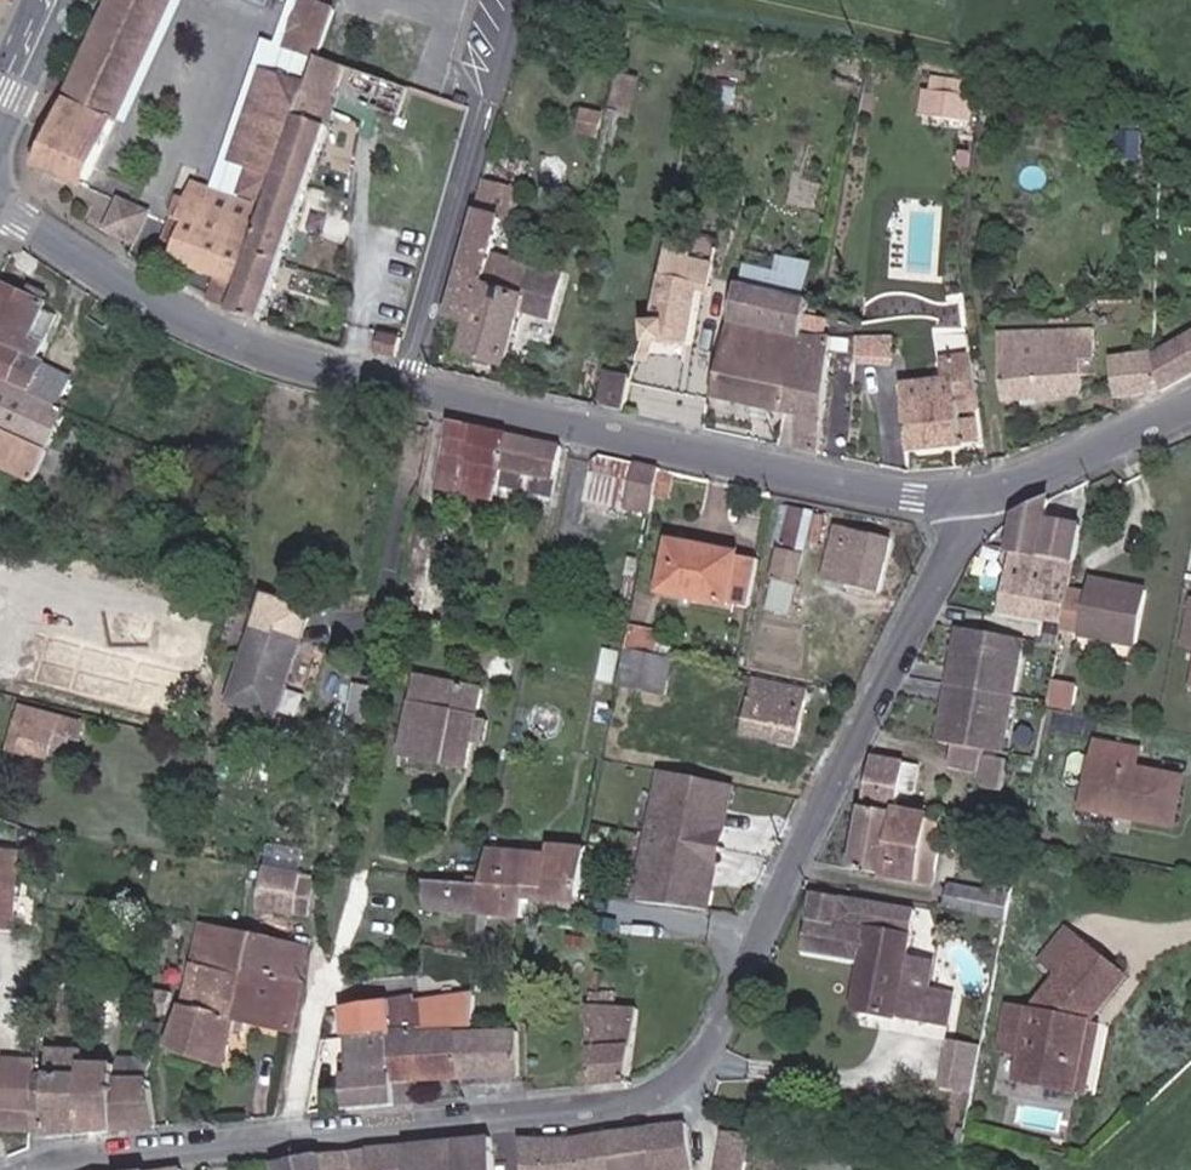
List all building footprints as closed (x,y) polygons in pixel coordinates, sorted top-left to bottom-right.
[(27,164),(80,185),(109,118),(119,120),(173,0),(103,0),(27,164)] [(430,0),(467,8),(469,0),(430,0)] [(315,62),(315,61),(331,13),(300,2),(284,51),(315,62)] [(550,32),(554,18),(540,15),(536,28),(550,32)] [(260,41),(207,189),(247,203),(249,200),(266,206),(295,121),(300,104),(315,62),(284,51),(260,41)] [(397,120),(406,90),(315,61),(315,62),(300,104),(331,115),(336,101),(397,120)] [(924,89),(922,112),(973,116),(975,93),(924,89)] [(325,132),(331,115),(300,104),(295,121),(325,132)] [(229,316),(260,325),(325,132),(295,121),(266,206),(229,316)] [(475,183),(441,316),(470,324),(460,356),(499,367),(517,311),(545,319),(556,280),(487,260),(503,200),(504,190),(475,183)] [(240,225),(247,203),(207,189),(191,184),(184,205),(240,225)] [(215,281),(207,305),(229,316),(266,206),(249,200),(247,203),(240,225),(184,205),(177,225),(171,223),(157,258),(215,281)] [(132,247),(144,221),(116,208),(103,233),(132,247)] [(814,292),(821,262),(755,247),(748,277),(814,292)] [(60,413),(64,404),(59,402),(67,378),(33,362),(45,335),(33,329),(42,307),(39,305),(42,297),(26,289),(22,297),(0,287),(0,386),(60,413)] [(629,381),(627,386),(636,389),(638,372),(675,378),(685,323),(697,325),(701,307),(645,296),(629,381)] [(725,327),(786,339),(790,309),(730,299),(725,327)] [(33,329),(45,335),(55,314),(42,307),(33,329)] [(1095,326),(993,337),(1001,403),(1080,395),(1078,376),(1094,374),(1091,341),(1097,340),(1095,326)] [(781,411),(794,340),(786,339),(725,327),(711,397),(781,411)] [(863,363),(900,363),(900,334),(863,333),(863,363)] [(391,337),(378,334),(375,349),(387,352),(391,337)] [(793,451),(817,456),(826,343),(794,340),(781,411),(797,414),(793,451)] [(1158,395),(1190,375),(1190,340),(1151,362),(1158,395)] [(957,412),(979,410),(972,358),(944,362),(944,383),(899,390),(907,453),(972,444),(970,420),(958,421),(957,412)] [(1129,398),(1158,395),(1151,362),(1121,366),(1129,398)] [(1113,399),(1129,398),(1121,366),(1110,368),(1113,399)] [(597,408),(621,414),(627,386),(629,381),(604,377),(597,408)] [(64,414),(60,413),(0,386),(0,460),(2,461),(0,467),(0,472),(31,486),(64,414)] [(551,481),(558,449),(444,423),(432,476),(491,488),(493,481),(495,469),(551,481)] [(647,520),(657,471),(592,457),(581,506),(647,520)] [(549,493),(551,481),(495,469),(493,481),(549,493)] [(1043,525),(1048,503),(1015,518),(1008,555),(1071,566),(1077,531),(1043,525)] [(774,559),(769,585),(791,589),(798,556),(806,520),(807,514),(787,509),(777,559),(774,559)] [(821,523),(806,520),(798,556),(813,558),(821,523)] [(874,595),(885,541),(832,529),(821,584),(874,595)] [(722,608),(749,613),(759,568),(666,548),(657,595),(722,609),(722,608)] [(1071,566),(1008,555),(997,611),(1060,624),(1065,596),(1071,566)] [(1088,580),(1084,600),(1077,635),(1132,646),(1143,591),(1088,580)] [(791,589),(769,585),(765,609),(786,613),(791,589)] [(1065,596),(1060,624),(1058,631),(1077,635),(1084,600),(1065,596)] [(258,625),(247,655),(253,658),(265,628),(258,625)] [(253,658),(247,655),(230,700),(272,715),(301,640),(265,628),(253,658)] [(960,633),(937,745),(961,749),(1003,758),(1024,646),(960,633)] [(673,661),(625,650),(619,688),(666,697),(673,661)] [(611,685),(615,661),(596,657),(592,681),(611,685)] [(418,680),(412,707),(469,718),(474,696),(475,691),(418,680)] [(751,681),(739,736),(793,748),(806,693),(751,681)] [(374,724),(378,701),(380,688),(358,684),(350,719),(374,724)] [(840,706),(842,695),(829,692),(827,704),(840,706)] [(1059,696),(1047,694),(1044,709),(1057,712),(1059,696)] [(469,718),(476,720),(495,724),(499,701),(474,696),(469,718)] [(80,741),(86,719),(25,704),(13,748),(29,752),(30,748),(52,754),(58,733),(80,741)] [(403,756),(468,767),(476,720),(469,718),(412,707),(403,756)] [(1130,770),(1133,750),(1092,743),(1078,809),(1167,827),(1175,779),(1130,770)] [(192,744),(187,761),(201,765),(206,748),(192,744)] [(1003,758),(961,749),(957,772),(988,779),(1006,782),(1011,759),(1003,758)] [(870,762),(850,872),(883,878),(897,803),(898,793),(903,767),(870,762)] [(915,769),(903,767),(898,793),(910,795),(915,769)] [(678,863),(685,828),(706,833),(710,813),(722,815),(727,790),(658,774),(644,837),(630,903),(701,913),(706,889),(694,887),(698,867),(678,863)] [(1006,782),(988,779),(986,792),(1003,796),(1006,782)] [(897,803),(883,878),(914,883),(923,823),(919,822),(921,808),(897,803)] [(939,810),(926,808),(923,823),(914,883),(927,885),(939,810)] [(706,889),(722,815),(710,813),(706,833),(685,828),(678,863),(698,867),(694,887),(706,889)] [(16,852),(0,851),(0,926),(12,927),(16,852)] [(522,889),(573,895),(579,865),(543,862),(541,871),(535,870),(534,882),(523,881),(522,889)] [(483,865),(478,883),(483,884),(487,866),(483,865)] [(478,912),(519,915),(521,895),(522,889),(523,881),(534,882),(535,870),(487,866),(483,884),(478,883),(478,912)] [(261,909),(310,914),(315,887),(303,884),(305,874),(267,869),(261,909)] [(422,908),(478,912),(478,883),(423,882),(422,908)] [(572,898),(573,895),(522,889),(521,895),(572,898)] [(1002,927),(1006,904),(947,892),(943,916),(1002,927)] [(905,961),(913,916),(813,897),(800,955),(861,966),(852,1014),(942,1031),(948,997),(927,993),(901,987),(905,961)] [(250,934),(200,924),(187,996),(185,1003),(232,1015),(242,970),(250,934)] [(306,944),(250,934),(242,970),(298,981),(306,944)] [(1074,982),(1099,952),(1085,941),(1061,969),(1074,982)] [(1051,981),(1107,991),(1122,971),(1099,952),(1074,982),(1061,969),(1051,981)] [(931,965),(905,961),(901,987),(927,993),(931,965)] [(185,1003),(169,1052),(220,1067),(229,1030),(244,1033),(247,1018),(289,1029),(298,981),(242,970),(232,1015),(185,1003)] [(1085,1020),(1107,991),(1051,981),(1030,1008),(1021,1053),(1044,1057),(1039,1080),(1073,1087),(1080,1059),(1072,1058),(1079,1033),(1072,1032),(1076,1018),(1085,1020)] [(167,1017),(175,993),(150,985),(142,1009),(167,1017)] [(594,1087),(630,1081),(634,1009),(600,1007),(601,992),(585,991),(585,1006),(594,1087)] [(347,1037),(388,1032),(413,1029),(412,1002),(345,1007),(347,1037)] [(1073,1087),(1085,1089),(1098,1022),(1085,1020),(1076,1018),(1072,1032),(1079,1033),(1072,1058),(1080,1059),(1073,1087)] [(396,1105),(412,1103),(410,1082),(463,1078),(460,1034),(420,1036),(420,1029),(413,1029),(388,1032),(396,1105)] [(460,1034),(463,1078),(519,1074),(516,1031),(460,1034)] [(348,1111),(396,1105),(388,1032),(347,1037),(351,1077),(345,1078),(348,1111)] [(971,1091),(978,1056),(979,1049),(946,1043),(938,1084),(971,1091)] [(1017,1077),(1039,1080),(1044,1057),(1021,1053),(1017,1077)] [(82,1071),(82,1061),(49,1061),(49,1096),(49,1137),(49,1141),(82,1136),(82,1071)] [(37,1084),(37,1066),(13,1064),(12,1083),(37,1084)] [(82,1136),(158,1127),(151,1081),(149,1081),(152,1069),(144,1066),(140,1081),(116,1083),(114,1068),(82,1071),(82,1136)] [(36,1096),(37,1084),(12,1083),(11,1093),(36,1096)] [(36,1096),(11,1093),(5,1093),(1,1135),(33,1136),(36,1096)] [(49,1096),(36,1096),(33,1136),(49,1137),(49,1096)] [(688,1123),(646,1129),(652,1169),(693,1169),(688,1123)] [(646,1129),(610,1134),(614,1169),(652,1169),(646,1129)] [(722,1131),(717,1169),(750,1169),(753,1134),(722,1131)] [(610,1134),(573,1139),(520,1140),(523,1169),(614,1169),(610,1134)] [(33,1136),(32,1148),(49,1141),(49,1137),(33,1136)] [(491,1139),(436,1144),(437,1169),(493,1169),(491,1139)] [(436,1144),(404,1147),(406,1169),(437,1169),(436,1144)] [(404,1147),(367,1150),(369,1169),(406,1169),(404,1147)] [(367,1150),(277,1160),(278,1169),(369,1169),(367,1150)]
